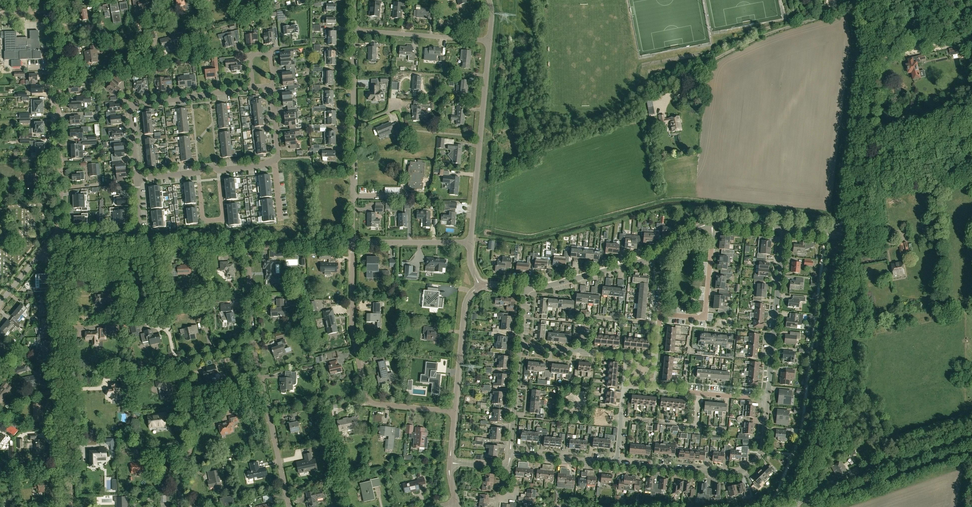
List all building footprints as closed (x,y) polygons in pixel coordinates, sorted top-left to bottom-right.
[(145,0),(135,0),(135,2),(134,2),(134,6),(139,5),(140,9),(154,7),(153,0),(146,0),(145,0)] [(178,7),(186,5),(187,10),(192,9),(191,5),(187,2),(188,0),(177,0),(178,7)] [(381,4),(382,4),(382,0),(376,0),(376,1),(375,0),(375,3),(373,3),(371,3),(370,8),(373,9),(372,16),(380,17),(381,4)] [(114,23),(122,22),(118,3),(104,6),(105,11),(109,11),(112,13),(114,23)] [(394,18),(401,19),(403,3),(395,3),(394,18)] [(421,7),(421,10),(418,10),(418,11),(415,11),(415,16),(417,17),(430,19),(431,11),(431,8),(421,7)] [(278,20),(286,20),(285,11),(277,12),(278,17),(278,20)] [(299,30),(299,29),(299,28),(298,28),(298,27),(297,25),(284,26),(285,35),(298,33),(298,31),(299,31),(299,30)] [(274,43),(274,35),(278,35),(277,28),(273,28),(273,30),(269,30),(269,33),(265,33),(266,37),(264,37),(265,40),(266,40),(266,44),(274,43)] [(17,32),(5,32),(1,32),(1,36),(5,36),(6,52),(4,52),(5,60),(15,60),(12,61),(12,67),(21,67),(21,60),(20,60),(20,59),(41,59),(41,51),(40,51),(39,41),(39,42),(38,31),(30,31),(31,46),(17,46),(17,32)] [(155,31),(148,33),(145,34),(146,40),(149,39),(150,40),(156,38),(155,31)] [(222,40),(225,39),(226,42),(224,43),(226,48),(235,45),(233,38),(237,37),(235,31),(219,36),(220,39),(222,40)] [(255,41),(254,34),(246,35),(247,46),(255,45),(255,41)] [(924,36),(926,47),(938,45),(935,34),(924,36)] [(177,44),(178,44),(176,36),(161,40),(163,47),(170,45),(172,50),(178,49),(177,44)] [(376,60),(376,47),(377,47),(377,43),(371,43),(371,47),(369,47),(369,60),(371,60),(371,62),(372,63),(375,63),(376,62),(376,60)] [(97,51),(100,51),(99,45),(91,46),(91,51),(85,52),(87,62),(92,61),(92,63),(98,62),(97,51)] [(400,55),(409,55),(408,60),(411,61),(414,61),(415,53),(412,52),(413,46),(407,46),(407,47),(401,46),(400,55)] [(950,49),(951,56),(962,54),(960,47),(950,49)] [(436,59),(436,55),(441,56),(441,48),(430,48),(429,55),(430,55),(429,58),(436,59)] [(280,53),(281,55),(281,60),(291,59),(294,58),(294,55),(293,50),(293,49),(286,49),(286,53),(284,53),(281,53),(280,53)] [(368,54),(366,49),(356,53),(359,60),(365,58),(364,55),(368,54)] [(471,51),(461,50),(460,60),(463,60),(463,63),(462,63),(462,68),(470,68),(471,51)] [(912,58),(913,59),(909,60),(910,64),(907,65),(909,73),(912,72),(914,80),(924,77),(925,76),(925,74),(925,73),(924,71),(922,70),(919,71),(917,63),(921,62),(921,61),(926,60),(925,54),(912,58)] [(217,77),(215,63),(218,62),(217,58),(212,58),(212,63),(212,69),(205,69),(206,78),(217,77)] [(289,69),(295,69),(296,69),(295,62),(291,62),(291,59),(281,60),(282,66),(288,66),(288,69),(289,69)] [(241,70),(242,70),(241,66),(241,62),(234,63),(234,60),(226,60),(227,67),(232,67),(232,71),(237,71),(237,73),(241,73),(241,70)] [(283,73),(283,80),(293,79),(292,75),(296,74),(295,69),(289,69),(289,73),(283,73)] [(27,81),(27,84),(36,84),(36,82),(38,82),(38,74),(30,74),(30,81),(27,81)] [(192,81),(196,81),(195,75),(181,76),(181,78),(179,78),(179,85),(181,85),(181,87),(193,86),(192,81)] [(118,85),(122,81),(116,76),(111,81),(112,82),(107,88),(116,96),(121,89),(118,85)] [(144,81),(137,82),(139,78),(137,76),(134,76),(132,79),(135,82),(134,82),(135,87),(138,87),(138,89),(138,94),(146,93),(145,89),(148,89),(147,79),(144,79),(144,81)] [(166,85),(172,84),(172,76),(168,76),(168,78),(166,78),(157,78),(158,91),(167,91),(166,85)] [(414,76),(413,89),(420,90),(421,77),(414,76)] [(293,79),(283,80),(284,86),(290,85),(291,89),(295,89),(299,88),(298,85),(295,85),(295,82),(294,82),(293,79)] [(460,93),(468,94),(469,81),(461,80),(460,93)] [(85,83),(73,84),(73,86),(69,86),(70,92),(76,92),(77,94),(81,94),(81,92),(82,92),(82,87),(86,87),(85,83)] [(39,85),(32,85),(32,94),(43,93),(43,86),(39,86),(39,85)] [(373,100),(373,101),(377,101),(377,100),(380,100),(380,93),(378,93),(378,86),(371,86),(371,91),(372,91),(372,93),(369,93),(368,93),(368,97),(369,97),(369,100),(373,100)] [(283,93),(283,100),(293,99),(292,96),(294,96),(294,92),(296,92),(295,89),(291,89),(288,89),(288,93),(283,93)] [(82,108),(82,105),(81,102),(82,102),(82,103),(91,103),(91,95),(88,95),(88,96),(82,96),(82,98),(77,98),(77,102),(70,102),(71,109),(74,109),(74,110),(76,110),(76,109),(82,108)] [(263,102),(263,99),(257,100),(257,96),(249,97),(250,106),(253,106),(262,105),(262,102),(263,102)] [(293,102),(293,99),(283,100),(284,106),(288,106),(288,110),(298,108),(297,108),(297,102),(293,102)] [(111,112),(121,111),(120,104),(113,105),(113,102),(106,103),(107,109),(111,108),(111,112)] [(412,109),(414,110),(413,120),(420,121),(420,118),(427,118),(428,112),(421,112),(421,107),(412,106),(412,109)] [(461,125),(461,124),(465,124),(466,111),(464,110),(464,106),(457,106),(457,110),(458,110),(457,116),(452,116),(452,120),(457,120),(457,124),(457,125),(458,125),(460,125),(461,125)] [(299,112),(298,108),(288,110),(288,113),(285,113),(285,120),(298,118),(298,112),(299,112)] [(142,116),(142,119),(152,118),(152,114),(154,114),(154,109),(145,110),(146,113),(143,113),(143,116),(142,116)] [(672,132),(682,130),(679,116),(669,118),(669,119),(665,120),(664,114),(659,115),(661,125),(665,124),(665,123),(670,122),(672,132)] [(122,124),(121,117),(117,117),(116,115),(109,115),(109,118),(111,118),(112,124),(122,124)] [(81,124),(81,116),(75,116),(75,117),(71,118),(71,125),(81,124)] [(291,129),(302,128),(303,127),(303,126),(302,126),(302,125),(301,124),(299,124),(298,118),(285,120),(286,126),(290,126),(290,129),(291,129)] [(255,122),(255,124),(254,125),(253,125),(253,126),(252,126),(252,127),(252,130),(253,130),(257,130),(260,129),(260,127),(264,127),(264,123),(265,123),(265,121),(255,122)] [(386,135),(395,132),(391,123),(377,128),(380,136),(385,133),(386,135)] [(83,138),(83,132),(86,132),(86,127),(81,127),(81,130),(70,130),(71,137),(78,137),(78,138),(83,138)] [(400,127),(395,129),(398,137),(403,134),(400,127)] [(33,138),(33,137),(39,137),(40,136),(40,134),(45,134),(44,128),(36,128),(32,128),(32,134),(21,134),(20,136),(20,139),(33,138)] [(123,137),(123,131),(119,131),(119,128),(109,129),(110,135),(113,135),(113,138),(123,137)] [(285,133),(286,140),(296,139),(297,139),(297,136),(300,135),(300,132),(303,132),(302,128),(291,129),(291,133),(285,133)] [(253,130),(253,133),(254,138),(254,139),(266,138),(266,135),(265,135),(265,132),(257,133),(257,130),(253,130)] [(37,141),(32,141),(32,139),(21,139),(21,144),(31,143),(31,145),(32,145),(32,150),(45,149),(45,144),(37,144),(37,141)] [(297,145),(297,142),(296,142),(296,139),(286,140),(286,146),(290,146),(296,145),(297,149),(300,148),(300,145),(297,145)] [(97,141),(88,141),(82,141),(82,143),(81,143),(81,145),(79,145),(72,145),(72,152),(80,152),(84,151),(84,145),(97,145),(97,141)] [(115,148),(115,151),(125,150),(124,144),(118,144),(118,141),(111,141),(111,148),(115,148)] [(455,145),(449,144),(448,149),(452,150),(452,151),(448,155),(453,161),(452,163),(461,164),(463,146),(455,145)] [(268,151),(267,148),(258,149),(258,152),(256,152),(256,158),(264,158),(263,154),(267,154),(267,151),(268,151)] [(37,157),(37,155),(45,155),(45,149),(32,150),(37,150),(37,152),(32,152),(32,158),(37,157)] [(112,154),(113,161),(117,161),(120,161),(120,157),(125,156),(125,150),(115,151),(116,154),(112,154)] [(335,152),(323,151),(323,157),(323,161),(324,162),(329,162),(335,162),(335,159),(336,159),(336,158),(335,158),(335,152)] [(147,164),(147,167),(151,167),(151,170),(166,168),(165,166),(159,165),(159,160),(148,161),(148,164),(147,164)] [(409,175),(408,189),(412,189),(411,190),(417,191),(417,189),(423,190),(423,183),(422,183),(423,178),(424,178),(425,163),(423,163),(423,161),(418,160),(418,162),(410,162),(410,167),(409,166),(408,175),(409,175)] [(113,161),(110,162),(111,165),(113,165),(113,167),(116,167),(117,171),(126,170),(126,164),(118,165),(117,161),(113,161)] [(100,163),(89,164),(90,176),(100,175),(100,174),(101,174),(101,168),(100,163)] [(115,181),(121,181),(121,177),(127,176),(126,170),(117,171),(117,175),(114,175),(115,181)] [(440,176),(444,176),(443,182),(451,183),(451,189),(458,190),(460,177),(449,176),(450,171),(445,171),(445,170),(441,170),(440,176)] [(73,181),(85,180),(85,172),(77,172),(78,174),(73,175),(73,181)] [(81,195),(73,196),(74,202),(85,202),(86,202),(87,201),(86,195),(87,195),(87,192),(81,192),(81,195)] [(120,196),(114,196),(114,200),(115,200),(115,206),(128,205),(128,199),(120,199),(120,196)] [(85,202),(74,202),(74,208),(82,208),(82,211),(88,211),(88,207),(86,207),(86,202),(85,202)] [(383,215),(383,206),(382,206),(382,203),(376,203),(376,206),(375,206),(375,212),(379,212),(379,215),(383,215)] [(447,225),(455,226),(456,213),(455,213),(456,208),(457,209),(457,203),(450,203),(444,203),(444,207),(445,208),(445,211),(449,211),(449,212),(448,215),(442,214),(441,221),(448,221),(447,225)] [(119,208),(110,208),(110,212),(113,212),(113,217),(126,217),(126,211),(119,211),(119,208)] [(418,209),(418,211),(417,211),(417,219),(423,219),(423,227),(430,227),(430,211),(428,211),(427,210),(424,210),(424,211),(420,211),(420,209),(418,209)] [(380,219),(375,219),(375,213),(368,213),(368,227),(375,227),(375,224),(380,224),(380,219)] [(82,217),(74,217),(75,224),(88,224),(87,217),(88,217),(88,214),(82,214),(82,217)] [(660,223),(661,223),(660,231),(660,232),(663,233),(662,239),(666,239),(667,236),(670,236),(671,235),(672,235),(672,234),(673,233),(674,231),(673,230),(672,229),(671,229),(671,228),(665,228),(665,224),(664,224),(665,217),(661,216),(660,223)] [(648,228),(645,228),(642,228),(641,236),(644,236),(644,243),(650,243),(651,230),(648,230),(648,228)] [(650,243),(656,244),(656,238),(659,238),(660,232),(660,231),(651,230),(650,243)] [(622,240),(622,241),(625,242),(625,248),(631,248),(631,240),(632,235),(630,235),(630,234),(628,234),(627,234),(627,235),(626,235),(626,232),(623,232),(623,234),(622,240)] [(721,236),(720,243),(730,244),(730,240),(734,241),(735,234),(727,233),(727,237),(721,236)] [(631,240),(631,248),(637,249),(637,242),(640,242),(641,236),(636,235),(632,235),(631,240)] [(758,241),(758,247),(759,247),(771,248),(771,242),(765,241),(766,237),(759,236),(759,241),(758,241)] [(804,253),(805,250),(814,247),(814,244),(802,242),(801,245),(795,245),(794,252),(804,253)] [(899,244),(901,255),(911,253),(910,249),(909,249),(907,242),(899,244)] [(736,251),(734,251),(729,250),(730,244),(720,243),(720,249),(726,250),(726,253),(733,254),(734,254),(735,254),(736,251)] [(757,258),(764,259),(765,254),(770,255),(771,248),(759,247),(758,258),(757,258)] [(516,249),(515,256),(515,261),(517,261),(517,263),(516,272),(523,272),(524,263),(523,263),(523,261),(519,260),(520,254),(518,254),(519,250),(516,249)] [(596,251),(595,251),(594,259),(600,260),(600,256),(603,256),(603,251),(601,250),(601,249),(596,249),(596,251)] [(559,266),(560,257),(560,254),(556,254),(556,250),(554,250),(552,250),(551,250),(551,255),(550,260),(551,260),(553,260),(553,265),(559,266)] [(564,257),(560,257),(559,266),(565,266),(566,258),(569,258),(569,252),(565,251),(564,257)] [(336,263),(336,260),(332,260),(333,253),(320,253),(320,259),(329,259),(329,263),(321,263),(321,272),(337,272),(337,266),(338,266),(338,263),(336,263)] [(540,269),(542,257),(537,257),(538,254),(533,253),(533,256),(532,261),(533,262),(535,262),(534,268),(540,269)] [(719,256),(718,263),(728,263),(729,260),(730,260),(731,257),(733,257),(733,254),(726,253),(725,257),(719,256)] [(550,264),(550,260),(551,255),(548,255),(546,254),(546,258),(542,257),(540,269),(547,270),(547,264),(550,264)] [(512,259),(507,258),(507,257),(503,256),(502,260),(498,259),(497,266),(496,266),(495,271),(505,272),(505,267),(511,267),(512,259)] [(368,259),(367,275),(372,275),(372,277),(377,277),(377,278),(388,278),(388,271),(379,271),(379,258),(373,258),(373,259),(368,259)] [(439,259),(426,258),(426,267),(435,267),(435,272),(442,272),(442,268),(446,268),(446,260),(439,260),(439,259)] [(769,264),(763,263),(764,259),(757,258),(757,262),(754,262),(753,265),(760,265),(759,269),(769,270),(769,264)] [(266,267),(266,280),(271,280),(276,280),(276,274),(275,265),(273,265),(273,260),(264,260),(264,267),(266,267)] [(229,262),(221,262),(221,271),(224,271),(227,274),(227,277),(235,276),(234,264),(230,264),(230,263),(229,262)] [(792,272),(800,273),(801,263),(793,262),(792,272)] [(905,275),(903,262),(897,263),(892,264),(894,276),(898,275),(905,275)] [(728,267),(728,263),(718,263),(718,269),(724,270),(724,273),(733,274),(733,271),(731,271),(732,268),(728,267)] [(191,265),(189,265),(178,266),(178,264),(174,264),(175,271),(178,271),(178,274),(189,274),(191,274),(191,265)] [(405,272),(404,279),(417,280),(417,273),(412,272),(413,267),(406,266),(405,272)] [(755,280),(762,280),(761,280),(762,276),(768,276),(769,270),(759,269),(759,273),(755,273),(755,275),(754,275),(754,278),(752,278),(752,279),(754,279),(755,280)] [(729,280),(729,278),(732,277),(733,274),(724,273),(723,273),(723,277),(717,276),(716,282),(726,283),(726,279),(729,280)] [(48,286),(48,290),(51,290),(51,283),(48,283),(48,277),(35,277),(35,286),(48,286)] [(790,288),(799,289),(800,285),(803,285),(804,279),(798,278),(797,282),(791,281),(790,288)] [(758,284),(758,291),(767,291),(768,285),(762,284),(762,280),(755,280),(754,284),(758,284)] [(730,293),(728,293),(728,290),(728,288),(726,288),(726,283),(716,282),(716,289),(722,289),(721,293),(722,293),(730,294),(730,293)] [(428,291),(427,298),(431,298),(430,306),(443,307),(443,298),(438,297),(439,292),(428,291)] [(766,298),(767,291),(758,291),(757,297),(754,297),(753,300),(760,301),(760,297),(766,298)] [(101,295),(96,295),(96,304),(109,304),(108,293),(101,293),(101,295)] [(715,296),(715,302),(725,303),(725,300),(727,300),(728,297),(731,297),(732,294),(730,294),(722,293),(722,296),(715,296)] [(789,307),(800,308),(800,303),(802,302),(806,302),(806,297),(797,296),(797,299),(795,299),(793,300),(789,300),(789,307)] [(514,299),(501,298),(501,299),(496,299),(495,305),(500,306),(501,305),(507,305),(507,310),(513,311),(514,299)] [(286,316),(286,308),(290,306),(295,305),(295,299),(284,299),(277,299),(277,306),(279,307),(279,308),(271,309),(271,316),(286,316)] [(317,310),(316,308),(315,301),(308,303),(310,311),(317,310)] [(714,309),(722,310),(722,313),(729,314),(729,307),(724,306),(725,303),(715,302),(714,309)] [(367,314),(367,322),(373,322),(373,327),(377,327),(381,327),(381,322),(381,315),(384,315),(384,309),(381,309),(381,308),(381,303),(374,303),(374,308),(374,311),(375,311),(375,314),(374,314),(367,314)] [(22,304),(17,310),(23,315),(26,318),(27,317),(29,319),(30,317),(28,315),(27,314),(26,312),(28,310),(27,309),(22,304)] [(221,304),(222,312),(224,312),(224,317),(223,317),(222,317),(222,318),(222,319),(222,320),(223,320),(229,320),(229,323),(236,322),(234,313),(232,313),(231,304),(221,304)] [(17,310),(12,316),(18,320),(23,315),(17,310)] [(333,310),(324,312),(329,334),(338,332),(333,310)] [(543,315),(542,317),(542,319),(547,319),(548,311),(539,310),(538,312),(540,312),(540,314),(543,315)] [(503,320),(502,323),(512,324),(512,318),(508,317),(508,314),(499,313),(498,320),(503,320)] [(797,327),(797,325),(801,325),(802,324),(803,315),(791,314),(791,319),(788,319),(787,327),(797,327)] [(50,327),(50,319),(46,319),(46,316),(42,316),(39,316),(39,317),(39,318),(40,318),(40,320),(41,320),(41,322),(42,322),(43,327),(50,327)] [(13,327),(12,327),(14,325),(9,320),(4,326),(11,332),(13,329),(14,328),(13,327)] [(542,321),(541,323),(541,325),(538,324),(538,326),(537,326),(537,328),(546,329),(547,321),(542,321)] [(139,323),(130,325),(132,333),(133,337),(139,335),(139,332),(141,331),(140,328),(141,328),(139,323)] [(511,331),(512,324),(502,323),(502,327),(497,327),(497,329),(493,329),(493,331),(489,331),(489,332),(502,333),(504,334),(504,331),(511,331)] [(121,324),(122,337),(128,337),(128,335),(129,335),(128,324),(127,324),(121,324)] [(190,328),(185,329),(180,330),(181,335),(185,334),(186,338),(187,338),(188,341),(197,339),(195,331),(199,331),(197,325),(189,327),(190,328)] [(667,334),(681,335),(676,335),(676,331),(681,332),(682,326),(675,325),(675,328),(668,328),(667,331),(666,331),(666,333),(665,333),(665,334),(667,334)] [(0,330),(0,332),(4,336),(5,336),(6,337),(10,332),(9,331),(9,330),(11,332),(4,326),(0,330)] [(43,327),(38,327),(40,334),(40,338),(47,338),(47,334),(50,334),(50,327),(43,327)] [(95,332),(86,332),(86,340),(91,340),(91,339),(92,339),(93,346),(98,346),(98,343),(99,343),(99,342),(100,342),(100,340),(107,340),(106,327),(98,327),(98,328),(97,328),(97,331),(95,331),(95,332)] [(424,327),(424,334),(428,334),(427,340),(439,341),(440,332),(434,331),(435,328),(424,327)] [(152,329),(145,331),(144,331),(144,333),(141,334),(142,342),(150,341),(151,344),(161,342),(160,334),(154,336),(152,329)] [(502,337),(502,333),(489,332),(489,333),(492,333),(492,336),(494,336),(494,338),(498,339),(497,343),(507,344),(508,337),(502,337)] [(785,343),(796,344),(797,338),(800,339),(801,333),(796,332),(796,336),(786,335),(785,343)] [(39,342),(39,349),(51,349),(50,342),(47,342),(47,341),(47,338),(40,338),(38,338),(38,342),(39,342)] [(280,354),(286,352),(286,353),(292,351),(291,347),(288,348),(285,339),(278,342),(279,346),(273,348),(273,350),(273,351),(273,352),(274,352),(275,356),(281,355),(280,354)] [(491,352),(494,352),(500,353),(501,350),(507,350),(507,344),(497,343),(497,347),(493,347),(493,349),(492,349),(491,352)] [(14,348),(12,346),(9,344),(7,346),(12,350),(13,352),(15,349),(14,348)] [(36,351),(40,351),(43,351),(43,356),(44,356),(44,360),(50,360),(50,356),(51,356),(51,349),(39,349),(36,349),(36,351)] [(784,359),(788,359),(788,362),(794,363),(794,360),(795,361),(795,359),(794,359),(795,352),(784,351),(784,359)] [(317,365),(321,364),(321,362),(325,361),(324,356),(316,357),(317,365)] [(385,356),(380,357),(381,362),(379,363),(381,373),(378,373),(379,376),(378,377),(380,385),(386,384),(385,382),(395,380),(393,373),(388,374),(385,361),(387,361),(385,356)] [(331,366),(329,366),(331,372),(335,371),(336,373),(343,372),(341,365),(339,366),(338,360),(330,362),(331,366)] [(582,377),(584,377),(586,361),(585,361),(585,363),(582,362),(582,361),(581,361),(581,360),(580,360),(580,362),(579,362),(579,370),(575,369),(575,376),(578,376),(578,371),(582,372),(582,377)] [(587,361),(586,361),(584,377),(585,372),(588,372),(588,377),(593,378),(594,371),(591,371),(592,363),(588,363),(588,362),(587,361)] [(525,366),(524,375),(530,376),(530,371),(534,371),(535,363),(529,362),(528,366),(525,366)] [(440,382),(440,376),(436,375),(436,374),(436,372),(434,371),(433,371),(434,363),(426,363),(425,375),(424,375),(424,381),(428,381),(429,381),(429,382),(433,382),(432,394),(439,394),(439,391),(439,389),(438,389),(439,382),(440,382)] [(546,364),(540,363),(539,372),(543,372),(542,377),(545,377),(548,377),(548,370),(545,370),(546,364)] [(554,373),(557,374),(558,365),(552,364),(552,371),(548,370),(548,377),(554,378),(554,373)] [(570,366),(564,365),(563,379),(563,374),(566,374),(566,379),(571,380),(572,373),(569,373),(570,366)] [(219,373),(217,373),(216,366),(207,367),(208,371),(204,372),(205,380),(212,378),(213,380),(220,379),(219,373)] [(781,384),(790,385),(790,377),(794,378),(795,371),(787,370),(786,373),(782,373),(781,384)] [(296,383),(297,380),(297,372),(292,372),(291,375),(287,374),(287,378),(282,378),(282,382),(281,382),(281,385),(282,385),(281,390),(281,391),(282,392),(283,393),(285,393),(286,392),(287,391),(287,390),(287,389),(290,389),(290,385),(292,386),(292,385),(293,385),(294,385),(295,385),(296,384),(296,383)] [(24,386),(27,385),(40,383),(40,384),(43,383),(44,383),(44,382),(45,382),(43,375),(37,376),(38,376),(35,377),(35,376),(26,377),(26,378),(23,378),(24,386)] [(670,382),(670,385),(676,386),(677,382),(672,382),(672,378),(677,379),(677,376),(662,375),(663,375),(663,378),(662,378),(662,380),(661,380),(661,381),(663,381),(670,382)] [(165,380),(156,382),(157,385),(159,385),(159,387),(160,387),(162,393),(161,394),(162,399),(169,398),(168,395),(173,394),(172,389),(171,389),(170,384),(166,385),(165,380)] [(107,390),(107,395),(109,397),(112,397),(112,400),(118,400),(117,388),(121,388),(121,389),(130,388),(130,381),(125,381),(125,383),(121,383),(121,384),(111,385),(112,388),(108,389),(107,390)] [(0,404),(3,400),(2,399),(11,388),(7,385),(8,384),(5,383),(0,389),(0,403),(0,404)] [(606,394),(606,397),(617,399),(617,397),(616,397),(616,396),(615,396),(616,392),(608,391),(608,388),(602,388),(601,394),(606,394)] [(792,392),(780,391),(779,400),(779,404),(790,405),(791,401),(792,392)] [(635,410),(637,410),(639,394),(638,396),(635,395),(635,394),(634,394),(634,393),(633,393),(633,395),(632,395),(632,403),(628,403),(628,409),(631,409),(632,404),(635,405),(635,410)] [(600,403),(600,406),(607,407),(607,404),(614,405),(614,404),(616,405),(616,403),(616,402),(615,402),(615,398),(617,399),(606,397),(606,398),(601,397),(601,399),(606,400),(605,404),(600,403)] [(682,414),(688,414),(688,409),(685,408),(686,401),(682,400),(682,399),(681,399),(681,398),(680,398),(680,400),(678,414),(679,414),(679,409),(683,409),(682,414)] [(756,406),(752,406),(749,406),(750,405),(749,404),(748,404),(748,403),(740,402),(740,405),(741,405),(742,406),(743,406),(743,411),(755,412),(756,406)] [(335,416),(334,409),(338,409),(337,403),(331,405),(332,410),(329,410),(330,417),(335,416)] [(41,404),(33,404),(34,421),(39,421),(39,425),(44,425),(43,410),(41,410),(41,404)] [(531,407),(530,413),(538,414),(538,415),(538,418),(544,419),(545,414),(540,414),(541,408),(539,408),(531,407)] [(789,411),(778,410),(777,420),(777,424),(788,425),(788,421),(789,411)] [(741,416),(740,416),(737,418),(737,419),(747,420),(747,419),(748,419),(748,418),(748,417),(754,418),(755,412),(743,411),(743,416),(741,416)] [(297,413),(296,414),(289,415),(290,418),(292,418),(293,423),(290,424),(292,433),(300,431),(298,422),(297,417),(298,417),(297,413)] [(165,414),(149,416),(150,428),(166,426),(165,414)] [(229,416),(230,421),(226,422),(226,424),(220,425),(222,435),(232,433),(230,425),(234,424),(234,422),(238,422),(237,415),(229,416)] [(344,420),(338,421),(340,431),(359,427),(357,416),(353,417),(353,418),(348,419),(348,418),(344,419),(344,420)] [(754,423),(746,423),(747,420),(737,419),(737,420),(739,422),(742,423),(743,424),(743,428),(754,429),(754,423)] [(11,425),(7,430),(14,436),(18,431),(11,425)] [(396,428),(381,427),(380,435),(389,436),(389,439),(386,439),(385,449),(394,450),(395,447),(394,446),(395,438),(398,438),(398,433),(395,433),(396,428)] [(416,436),(414,436),(413,448),(419,448),(420,446),(425,447),(425,448),(427,448),(427,441),(425,441),(426,433),(424,433),(424,429),(424,428),(416,428),(415,433),(416,433),(416,436)] [(537,433),(533,432),(532,441),(538,442),(539,435),(542,435),(543,429),(537,428),(537,433)] [(753,435),(754,429),(743,428),(741,428),(741,433),(739,433),(739,436),(745,437),(745,434),(753,435)] [(776,430),(775,438),(777,438),(777,439),(778,439),(779,440),(781,442),(784,442),(785,441),(786,441),(787,440),(787,439),(787,436),(785,436),(785,431),(786,430),(785,430),(776,430)] [(24,432),(21,432),(19,434),(19,435),(17,435),(15,437),(14,440),(17,441),(17,439),(18,438),(19,438),(23,438),(27,438),(27,435),(24,435),(24,432)] [(561,447),(562,441),(565,441),(565,434),(560,434),(560,438),(556,438),(557,433),(555,447),(561,447)] [(0,444),(0,447),(1,448),(5,443),(7,444),(10,440),(3,434),(0,438),(0,444)] [(573,435),(568,434),(567,441),(570,442),(569,448),(575,449),(576,435),(576,440),(573,440),(573,435)] [(615,435),(609,435),(605,434),(605,439),(604,448),(610,449),(611,441),(615,442),(615,435)] [(35,443),(36,449),(44,449),(44,439),(38,440),(37,435),(29,435),(30,439),(35,438),(35,443)] [(678,445),(671,445),(670,454),(675,455),(676,449),(678,449),(678,448),(678,445)] [(725,452),(728,452),(728,446),(725,446),(725,449),(722,449),(721,452),(719,451),(718,462),(724,462),(725,452)] [(730,460),(736,460),(736,450),(731,450),(731,446),(728,446),(728,452),(731,452),(730,460)] [(741,461),(742,453),(748,454),(748,447),(745,446),(742,447),(742,448),(737,449),(736,450),(736,460),(741,461)] [(89,450),(90,467),(91,467),(91,468),(96,468),(96,466),(98,466),(98,461),(107,461),(107,457),(107,450),(107,447),(100,447),(100,450),(89,450)] [(706,451),(701,450),(700,450),(699,460),(705,460),(705,453),(708,453),(709,447),(706,447),(706,451)] [(719,451),(717,451),(717,450),(714,449),(714,447),(711,447),(710,453),(713,453),(713,461),(718,462),(719,451)] [(855,448),(847,452),(850,457),(857,453),(856,453),(858,452),(855,448)] [(306,461),(297,462),(299,473),(318,469),(316,460),(313,461),(311,454),(305,455),(306,461)] [(838,479),(848,473),(841,461),(831,467),(838,479)] [(136,463),(131,463),(132,473),(137,473),(137,472),(141,472),(141,473),(144,472),(144,469),(143,469),(142,465),(143,465),(143,462),(138,462),(138,463),(136,463)] [(253,472),(248,472),(250,479),(254,478),(254,479),(259,478),(258,477),(264,476),(264,477),(268,476),(266,468),(259,469),(258,462),(251,464),(253,472)] [(516,476),(524,477),(526,463),(522,462),(522,468),(517,468),(516,476)] [(529,463),(526,463),(524,477),(533,478),(533,469),(529,469),(529,463)] [(537,478),(545,479),(547,465),(543,464),(543,470),(538,470),(537,478)] [(545,479),(554,480),(555,472),(549,471),(550,465),(547,465),(545,479)] [(760,471),(768,480),(771,478),(769,476),(773,472),(774,474),(777,471),(771,465),(769,468),(767,466),(763,470),(762,469),(760,471)] [(566,485),(568,468),(565,468),(564,474),(559,473),(558,482),(566,483),(566,485)] [(568,468),(566,485),(575,486),(576,477),(570,477),(571,470),(568,470),(568,468)] [(579,486),(587,487),(589,470),(585,470),(585,478),(579,478),(579,486)] [(592,470),(589,470),(587,487),(588,485),(596,486),(597,477),(592,477),(592,470)] [(213,481),(208,482),(210,488),(214,487),(215,491),(222,489),(218,471),(211,472),(213,481)] [(754,483),(760,489),(762,486),(760,485),(764,481),(766,483),(768,480),(760,471),(758,474),(754,478),(756,480),(754,483)] [(483,481),(483,482),(498,483),(500,483),(500,480),(496,480),(496,478),(494,477),(495,474),(486,473),(485,482),(483,481)] [(331,476),(332,484),(341,482),(340,474),(331,476)] [(602,474),(601,483),(612,484),(613,475),(602,474)] [(629,486),(630,476),(628,476),(628,475),(625,475),(625,476),(624,476),(624,479),(624,483),(619,482),(618,489),(623,490),(628,490),(628,491),(628,492),(629,486)] [(405,492),(414,491),(414,492),(420,490),(419,485),(426,484),(425,477),(417,479),(418,481),(403,484),(405,492)] [(639,492),(639,484),(640,480),(636,480),(636,477),(630,477),(629,492),(630,494),(633,494),(634,493),(634,492),(639,492)] [(37,488),(37,491),(45,491),(45,481),(41,481),(41,478),(35,478),(35,488),(37,488)] [(646,492),(650,492),(656,493),(657,486),(653,486),(654,479),(647,478),(646,492)] [(371,481),(361,484),(365,502),(375,499),(372,487),(379,485),(378,479),(370,480),(371,481)] [(656,493),(658,493),(658,494),(661,494),(661,493),(662,493),(662,490),(667,490),(668,480),(661,480),(660,486),(657,486),(656,493)] [(679,491),(683,491),(684,483),(685,482),(678,481),(678,485),(674,485),(673,493),(679,494),(679,491)] [(483,482),(482,490),(491,491),(491,488),(493,488),(494,486),(498,486),(498,483),(483,482)] [(686,494),(688,497),(693,497),(694,486),(690,486),(690,483),(684,483),(683,491),(683,492),(686,492),(686,494)] [(708,496),(710,496),(711,490),(707,489),(707,484),(701,483),(700,494),(706,494),(708,496)] [(745,483),(736,485),(738,494),(744,492),(745,496),(751,495),(749,488),(746,489),(745,483)] [(710,496),(712,496),(714,495),(715,495),(715,498),(720,499),(721,496),(720,496),(721,485),(714,484),(714,490),(711,490),(710,496)] [(728,487),(730,494),(726,495),(728,502),(734,500),(733,496),(739,495),(738,494),(736,485),(728,487)] [(316,500),(324,498),(322,489),(314,490),(314,491),(306,493),(308,503),(307,503),(308,506),(318,506),(316,500)] [(521,497),(519,497),(536,499),(536,490),(528,489),(528,492),(526,492),(525,494),(521,494),(521,497)] [(480,494),(480,503),(494,504),(495,498),(489,497),(489,495),(480,494)] [(234,504),(233,496),(220,499),(222,506),(234,504)] [(117,502),(117,506),(127,506),(127,497),(117,497),(115,497),(115,502),(117,502)] [(519,497),(519,500),(523,500),(523,503),(525,503),(525,506),(533,506),(534,499),(536,499),(519,497)]
